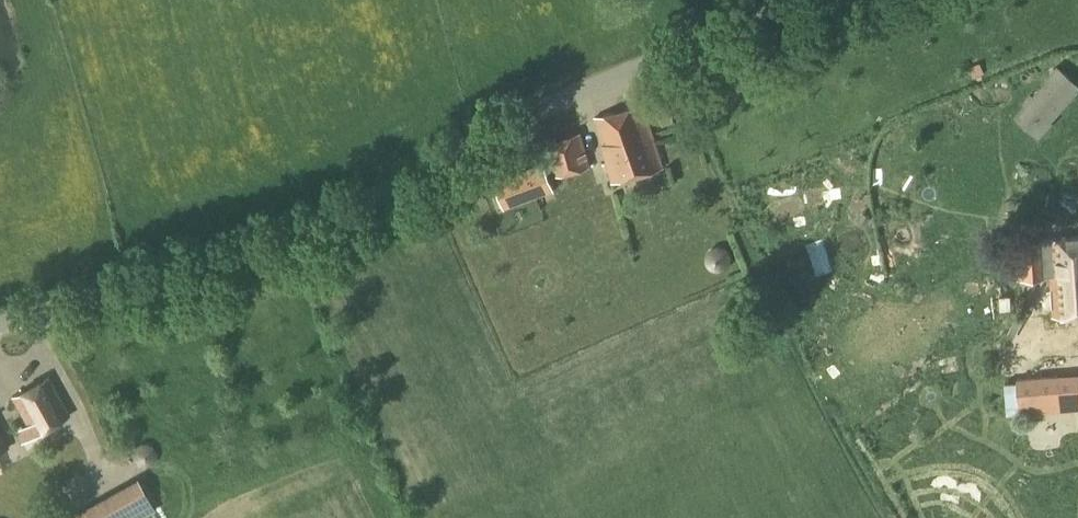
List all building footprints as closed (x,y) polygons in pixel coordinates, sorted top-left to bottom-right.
[(1019,110),(1044,133),(1053,123),(1051,121),(1077,91),(1077,85),(1056,65),(1047,75),(1048,77),(1019,110)] [(613,182),(661,168),(644,105),(595,119),(613,182)] [(555,176),(588,167),(579,133),(546,143),(555,176)] [(530,168),(493,182),(494,184),(502,206),(539,193),(552,188),(543,164),(530,168)] [(1017,240),(1019,279),(1050,277),(1053,316),(1077,314),(1077,236),(1017,240)] [(31,436),(69,415),(47,375),(9,396),(31,436)] [(1017,380),(1019,411),(1077,407),(1077,375),(1017,380)] [(154,509),(136,477),(75,511),(78,517),(138,517),(154,509)] [(75,500),(95,490),(89,479),(69,488),(75,500)]
